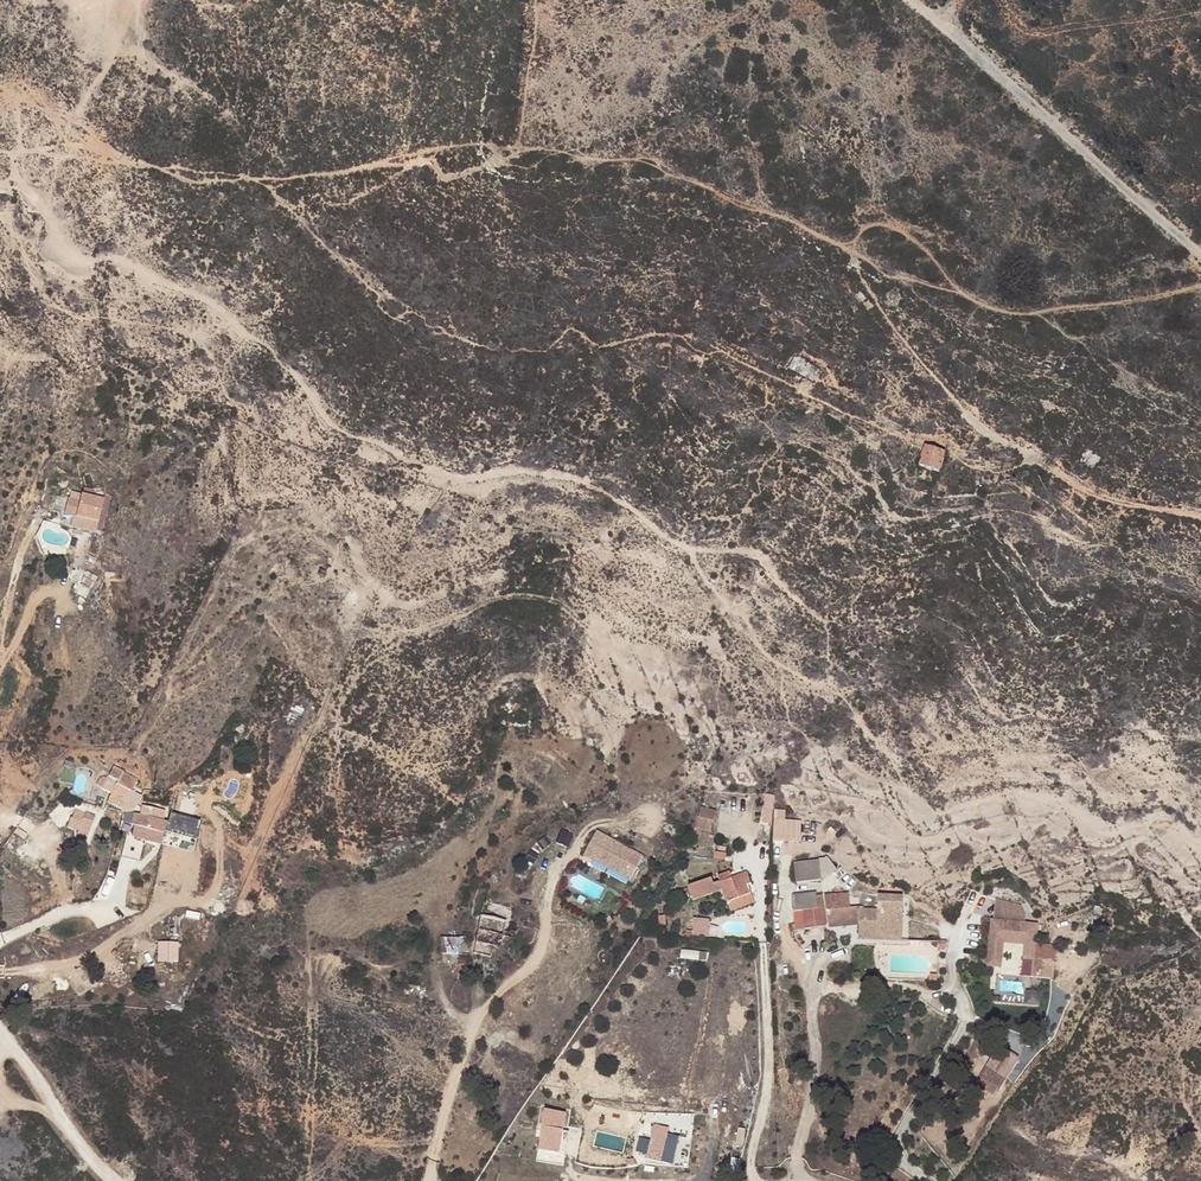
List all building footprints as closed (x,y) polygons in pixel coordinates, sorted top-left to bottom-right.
[(919,464),(933,469),(936,470),(943,449),(924,442),(916,463),(919,464)] [(931,478),(933,469),(919,464),(916,473),(931,478)] [(80,511),(99,515),(104,516),(93,491),(82,489),(80,496),(70,494),(67,508),(80,511)] [(96,526),(99,515),(80,511),(78,521),(96,526)] [(133,774),(120,767),(121,765),(111,760),(106,769),(105,768),(103,771),(101,770),(99,772),(97,771),(94,777),(99,780),(97,782),(107,787),(103,796),(117,803),(133,774)] [(799,842),(801,820),(785,818),(786,809),(776,808),(777,794),(764,793),(761,823),(772,824),(771,839),(799,842)] [(142,811),(150,813),(158,816),(161,804),(145,800),(142,811)] [(716,811),(697,806),(691,827),(709,832),(716,811)] [(150,813),(142,811),(135,808),(132,818),(135,819),(142,821),(147,822),(150,813)] [(169,810),(162,829),(198,841),(204,822),(169,810)] [(73,829),(83,831),(87,814),(77,812),(76,816),(74,826),(73,829)] [(156,825),(158,816),(150,813),(147,822),(156,825)] [(76,816),(65,814),(63,823),(74,826),(76,816)] [(631,881),(645,856),(595,829),(581,855),(631,881)] [(559,831),(554,842),(567,847),(571,836),(559,831)] [(831,857),(794,860),(795,878),(832,876),(831,857)] [(721,882),(729,900),(752,891),(750,885),(752,884),(747,872),(721,882)] [(689,883),(694,898),(718,889),(713,875),(689,883)] [(804,905),(805,924),(825,924),(824,904),(823,887),(798,889),(800,905),(804,905)] [(752,891),(729,900),(733,909),(756,900),(752,891)] [(991,899),(986,967),(1002,968),(1000,997),(989,997),(988,1002),(1041,1006),(1043,978),(1054,979),(1055,958),(1036,957),(1039,922),(1025,921),(1027,901),(991,899)] [(660,925),(669,925),(667,905),(659,906),(660,925)] [(837,916),(845,915),(845,907),(837,907),(837,916)] [(870,918),(869,929),(869,931),(899,934),(901,910),(871,908),(870,918)] [(474,940),(492,944),(507,945),(510,935),(503,933),(505,917),(477,913),(474,940)] [(859,927),(869,929),(870,918),(860,916),(859,927)] [(691,935),(708,935),(709,918),(691,917),(691,935)] [(458,948),(458,932),(439,932),(439,948),(458,948)] [(157,962),(178,961),(178,940),(157,940),(157,962)] [(490,952),(492,944),(474,940),(472,949),(490,952)] [(457,973),(466,972),(466,960),(458,960),(457,973)] [(408,988),(422,992),(425,982),(410,978),(408,988)] [(976,1082),(997,1095),(1020,1057),(999,1044),(976,1082)] [(564,1127),(543,1123),(540,1146),(561,1150),(564,1127)] [(677,1137),(679,1124),(668,1123),(666,1135),(677,1137)] [(570,1128),(564,1127),(561,1150),(567,1151),(570,1128)] [(640,1138),(637,1153),(645,1154),(648,1139),(640,1138)]
